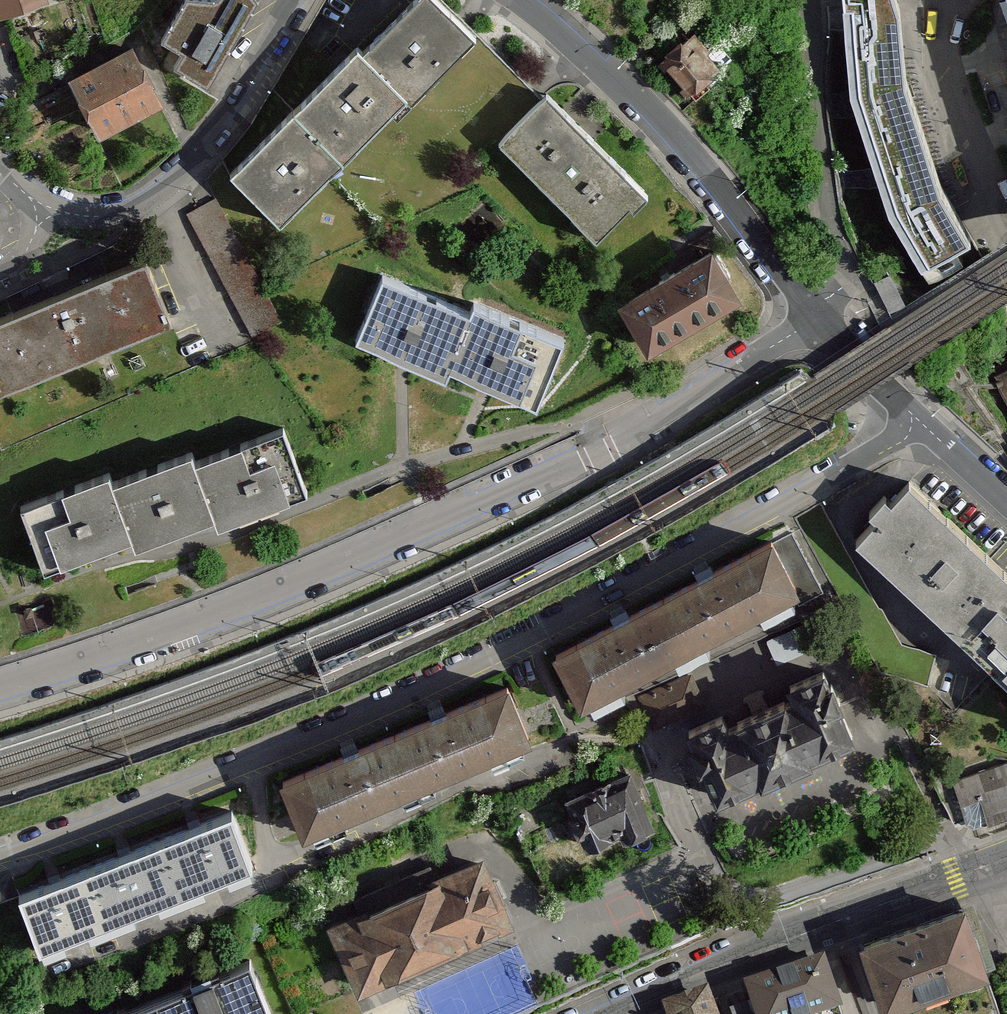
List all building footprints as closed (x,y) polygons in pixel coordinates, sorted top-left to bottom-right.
[(4,14),(23,7),(24,11),(46,4),(44,0),(0,0),(0,3),(4,14)] [(162,42),(177,51),(183,54),(175,68),(209,88),(260,0),(186,0),(162,42)] [(231,176),(281,225),(282,224),(276,218),(289,205),(295,211),(331,175),(325,170),(338,157),(344,162),(345,161),(339,155),(352,143),(358,148),(392,113),(398,118),(399,117),(393,112),(406,99),(412,104),(413,103),(408,98),(421,84),(426,90),(462,53),(457,48),(470,35),(475,40),(476,39),(437,0),(424,0),(423,1),(422,0),(417,0),(370,47),(374,50),(368,57),(358,48),(357,49),(361,53),(354,59),(351,55),(302,104),(306,108),(299,115),(296,111),(294,112),(298,116),(291,123),(287,119),(231,176)] [(866,53),(893,198),(929,258),(943,269),(969,254),(974,264),(983,257),(931,181),(906,51),(903,0),(849,0),(854,30),(865,36),(866,53)] [(688,41),(664,62),(697,101),(710,89),(705,83),(716,74),(704,59),(710,54),(703,46),(700,48),(697,51),(688,41)] [(121,58),(75,82),(102,134),(122,123),(125,128),(143,119),(140,113),(160,102),(133,51),(121,58)] [(752,93),(750,102),(768,106),(770,97),(752,93)] [(587,135),(548,95),(500,143),(501,144),(506,139),(519,152),(514,158),(583,227),(588,222),(602,235),(597,240),(597,241),(632,207),(628,204),(641,192),(647,198),(648,196),(587,135)] [(217,200),(188,216),(253,338),(282,323),(217,200)] [(660,285),(626,306),(651,348),(737,297),(726,279),(731,276),(718,254),(713,257),(711,255),(676,276),(676,275),(668,279),(660,284),(660,285)] [(104,350),(101,343),(147,324),(150,331),(172,321),(148,264),(147,260),(107,276),(106,276),(108,283),(63,302),(18,321),(15,314),(13,315),(0,320),(0,393),(22,384),(19,377),(65,358),(68,365),(73,362),(104,350)] [(891,277),(876,285),(891,313),(906,306),(891,277)] [(471,314),(384,278),(362,331),(384,341),(380,350),(406,361),(433,372),(437,362),(451,368),(454,359),(467,364),(463,373),(489,384),(516,395),(519,386),(541,395),(563,342),(475,305),(471,314)] [(988,379),(1006,411),(1006,366),(988,379)] [(110,475),(21,508),(26,522),(34,542),(41,562),(64,553),(67,562),(94,552),(120,542),(117,533),(129,528),(133,537),(146,532),(150,541),(177,531),(203,521),(200,512),(212,507),(216,517),(229,512),(233,521),(259,511),(286,501),(283,492),(304,483),(298,465),(284,430),(197,462),(193,453),(114,483),(110,475)] [(910,485),(891,504),(885,498),(870,513),(876,520),(862,536),(1006,670),(1006,573),(910,485)] [(798,596),(823,584),(797,527),(772,539),(798,596)] [(770,547),(554,659),(583,715),(799,603),(770,547)] [(784,657),(800,651),(793,632),(776,638),(784,657)] [(692,664),(646,700),(661,719),(707,683),(692,664)] [(686,737),(713,800),(854,740),(827,676),(686,737)] [(285,783),(307,834),(529,740),(507,689),(285,783)] [(955,782),(967,820),(976,826),(1006,815),(1006,764),(955,782)] [(631,766),(561,794),(583,850),(654,821),(631,766)] [(21,896),(43,951),(251,870),(229,815),(21,896)] [(326,911),(355,984),(515,921),(486,848),(326,911)] [(981,974),(958,905),(863,937),(886,1006),(981,974)] [(838,1012),(822,960),(740,985),(749,1013),(831,1013),(838,1012)] [(240,962),(95,1013),(259,1013),(240,962)] [(663,1013),(715,1013),(708,992),(661,1008),(663,1013)]
